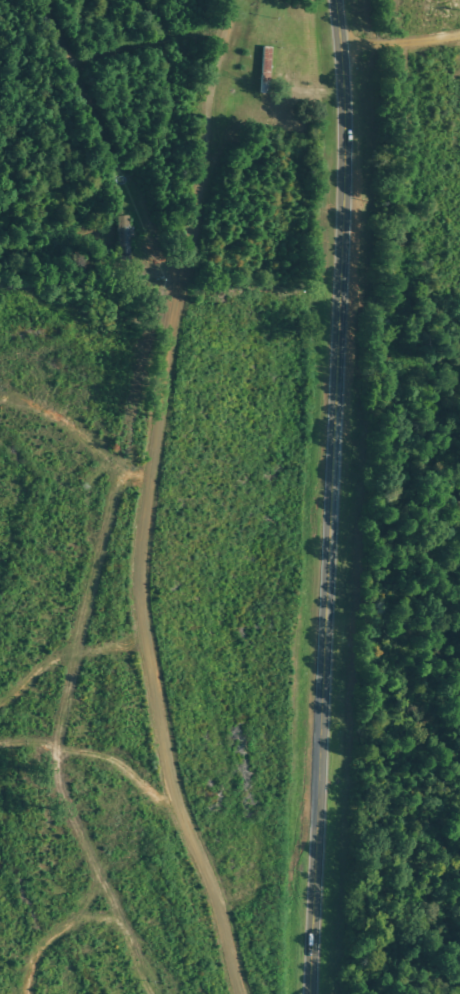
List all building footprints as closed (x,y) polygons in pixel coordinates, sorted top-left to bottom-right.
[(262,82),(273,83),(275,48),(264,47),(262,82)]
